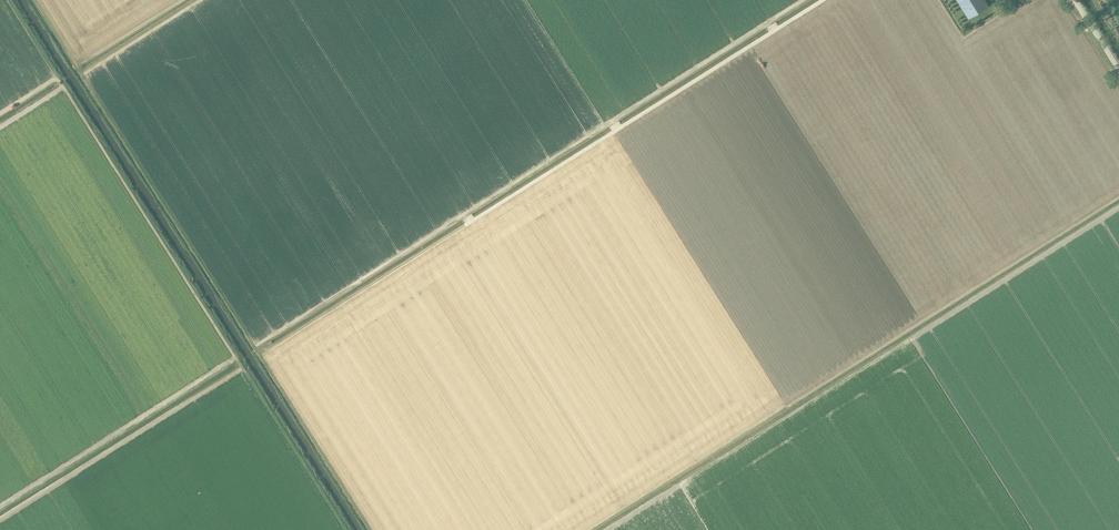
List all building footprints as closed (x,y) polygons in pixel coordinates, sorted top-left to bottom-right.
[(968,17),(987,5),(984,0),(957,0),(968,17)]
